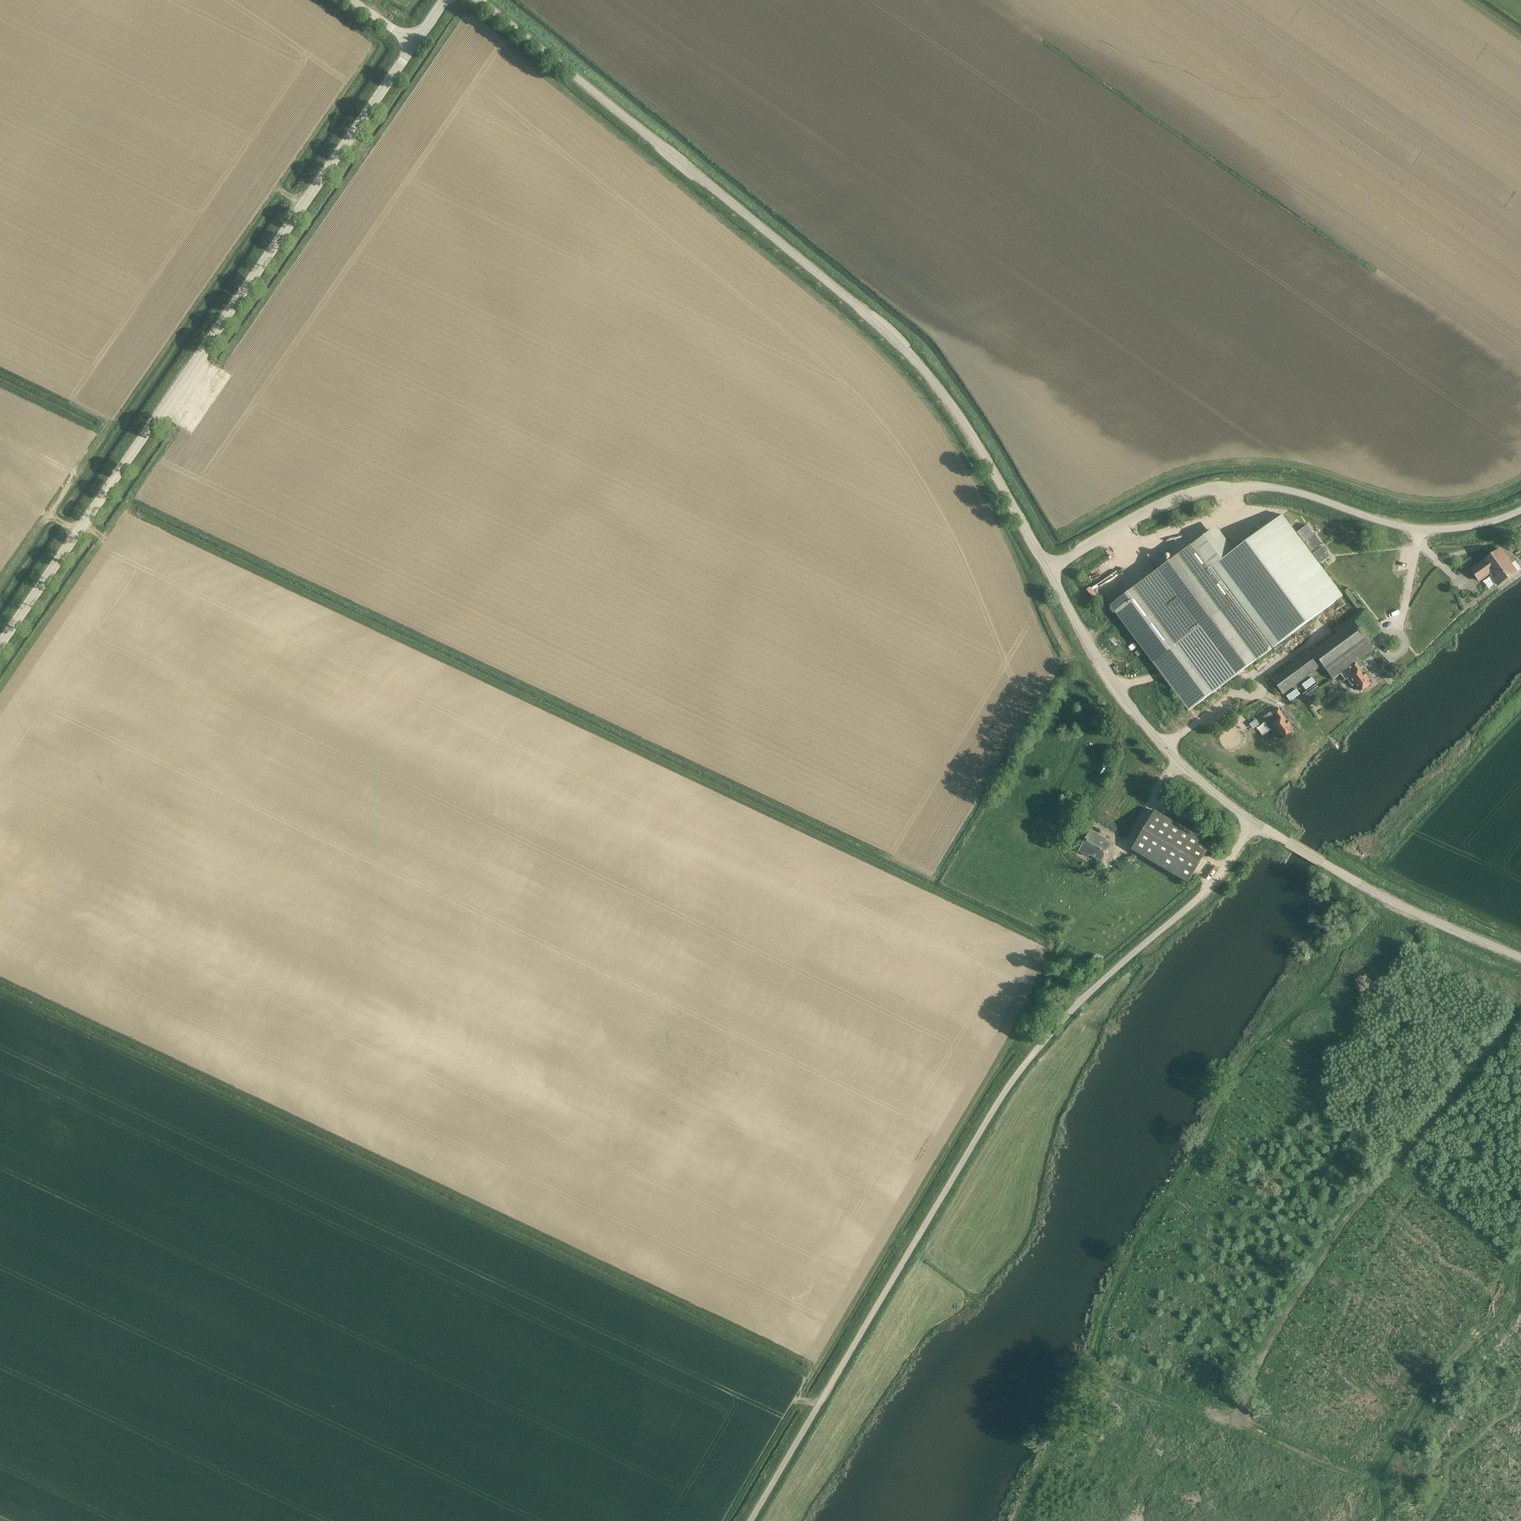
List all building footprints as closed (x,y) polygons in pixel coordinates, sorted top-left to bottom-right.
[(1110,606),(1153,663),(1188,711),(1270,651),(1209,570),(1213,568),(1273,648),(1343,596),(1282,515),(1234,551),(1216,527),(1191,545),(1110,606)] [(1322,545),(1307,525),(1297,533),(1312,552),(1322,545)] [(1330,556),(1323,547),(1313,554),(1320,563),(1330,556)] [(1517,572),(1500,549),(1482,562),(1482,563),(1471,571),(1479,581),(1490,573),(1498,585),(1517,572)] [(1363,609),(1335,630),(1337,633),(1313,652),(1310,648),(1283,668),(1285,670),(1272,680),(1283,695),(1322,666),(1332,679),(1341,673),(1346,680),(1348,679),(1353,686),(1355,684),(1361,691),(1370,685),(1368,681),(1370,680),(1365,673),(1368,671),(1359,660),(1374,648),(1368,641),(1381,632),(1363,609)] [(1283,645),(1289,653),(1302,643),(1296,635),(1283,645)] [(1273,711),(1264,717),(1271,726),(1270,727),(1276,734),(1279,732),(1284,739),(1294,733),(1291,729),(1293,728),(1288,722),(1290,720),(1283,709),(1280,711),(1279,709),(1274,713),(1273,711)] [(1256,720),(1249,724),(1253,729),(1259,724),(1256,720)] [(1117,773),(1090,818),(1126,839),(1152,794),(1117,773)] [(1132,850),(1188,883),(1211,844),(1155,811),(1132,850)] [(1106,840),(1091,831),(1080,851),(1088,856),(1089,855),(1101,861),(1111,845),(1105,842),(1106,840)]
